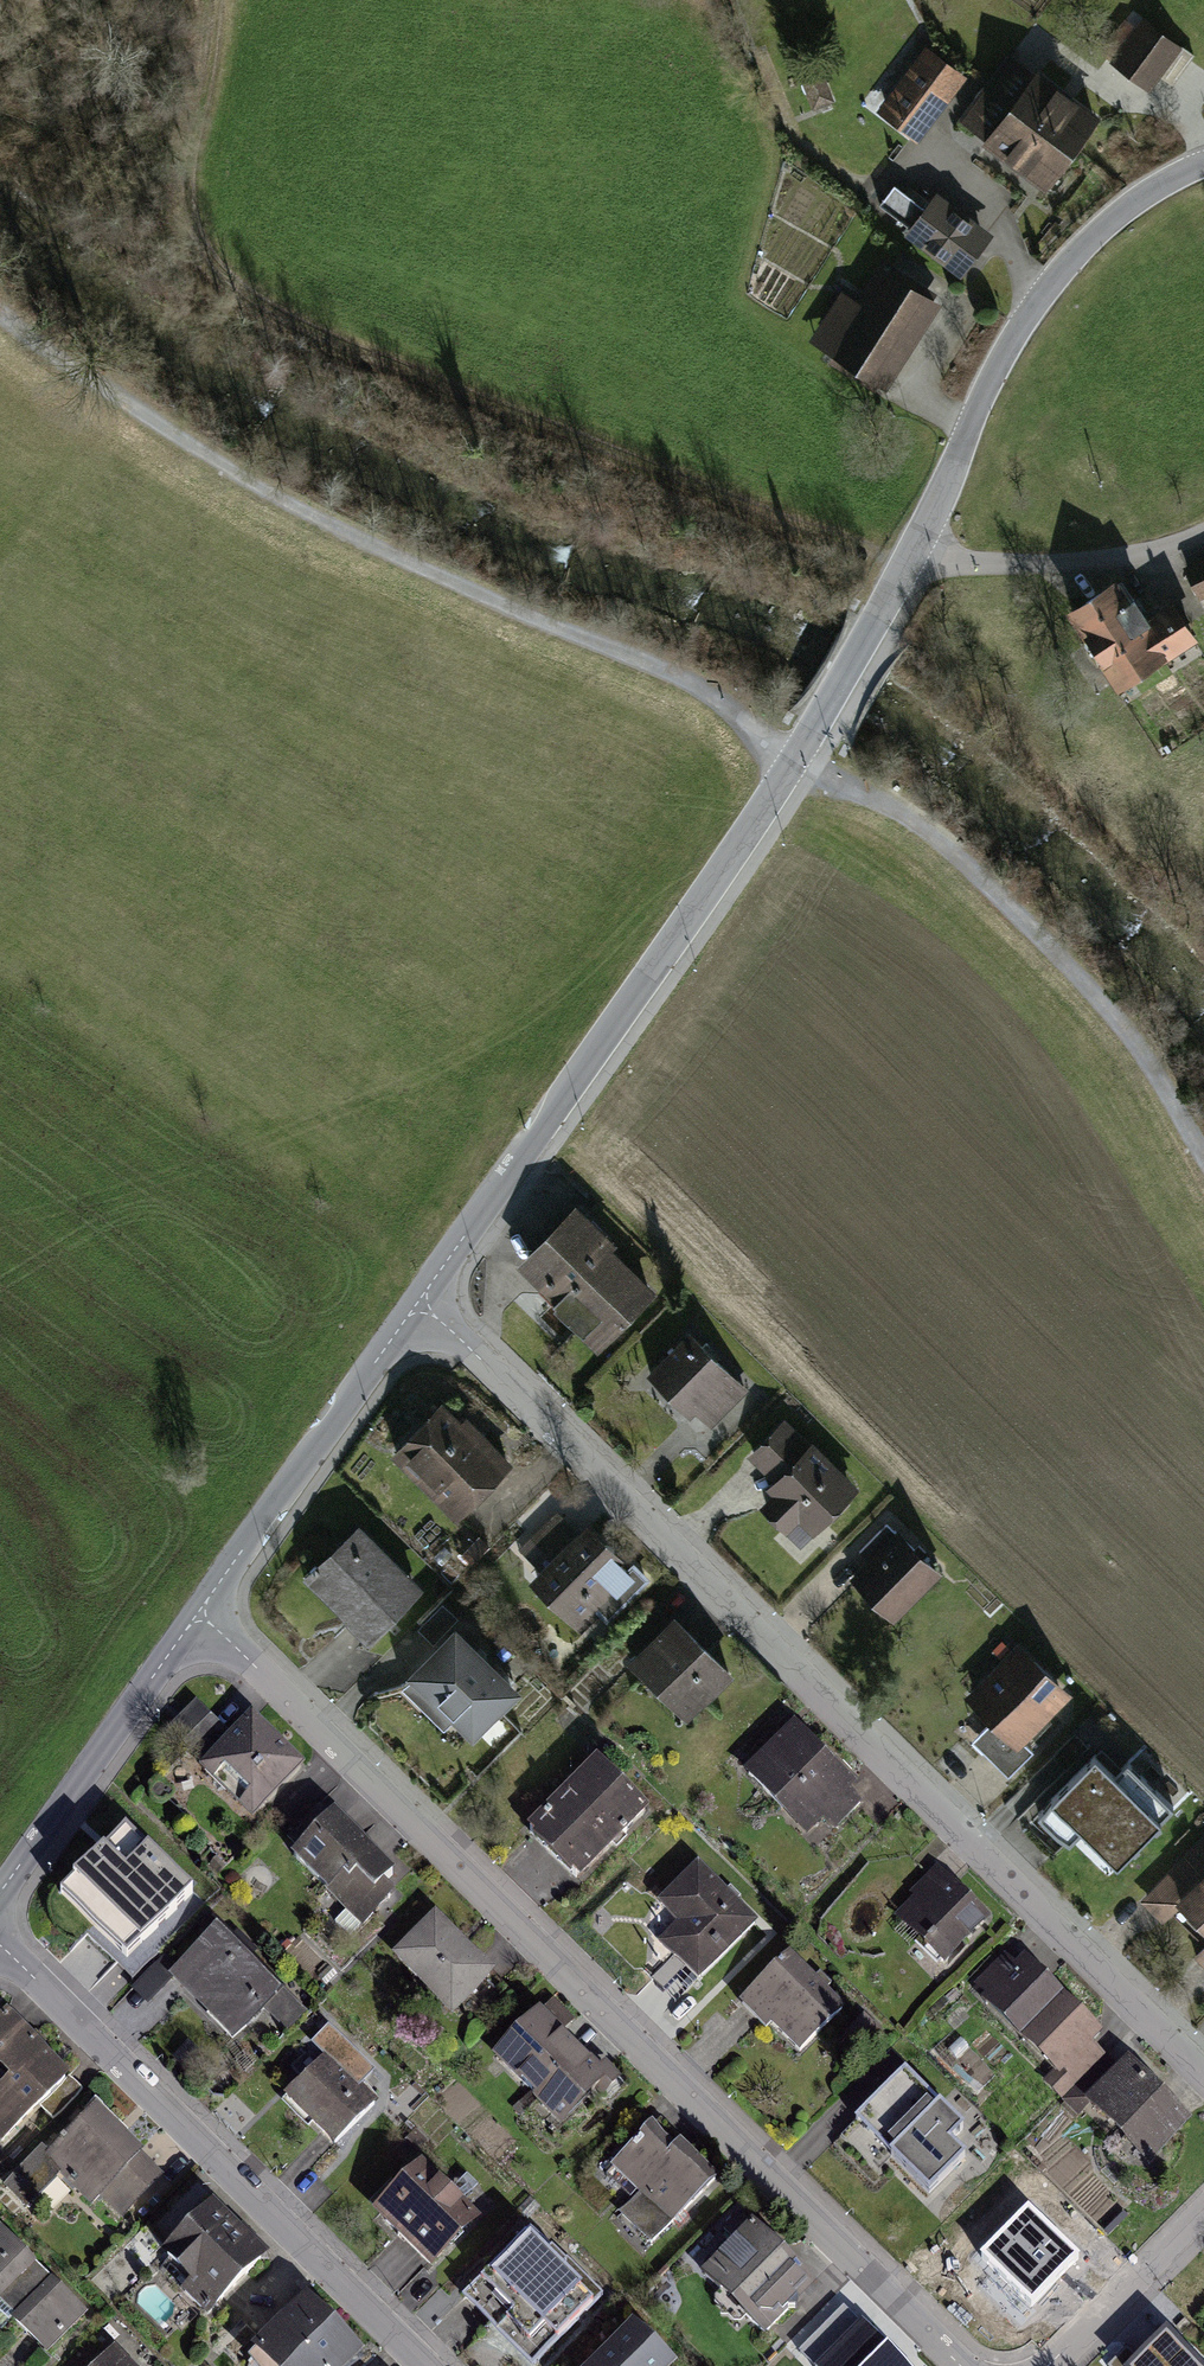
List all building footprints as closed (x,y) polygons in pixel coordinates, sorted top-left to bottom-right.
[(1112,57),(1109,62),(1149,92),(1183,47),(1142,17),(1128,35),(1112,57)] [(1103,50),(1112,57),(1128,35),(1119,29),(1103,50)] [(926,46),(875,112),(917,143),(967,77),(926,46)] [(958,119),(984,139),(1010,104),(1036,71),(1009,51),(958,119)] [(812,110),(834,102),(820,66),(798,74),(812,110)] [(1010,104),(1075,153),(1102,118),(1037,69),(1036,71),(1010,104)] [(1075,153),(1010,104),(984,139),(982,142),(1046,191),(1075,153)] [(893,184),(878,204),(909,228),(903,235),(960,278),(993,234),(936,191),(924,208),(893,184)] [(841,289),(807,342),(832,357),(828,362),(852,378),(856,373),(886,392),(942,304),(933,298),(936,293),(891,264),(887,269),(879,264),(856,299),(841,289)] [(1185,572),(1203,607),(1203,562),(1185,572)] [(1118,582),(1074,609),(1119,681),(1189,638),(1169,606),(1142,622),(1118,582)] [(604,1344),(659,1294),(607,1238),(600,1230),(584,1213),(540,1254),(529,1263),(575,1313),(604,1344)] [(705,1426),(745,1386),(698,1337),(657,1377),(705,1426)] [(458,1513),(503,1469),(477,1442),(445,1408),(399,1453),(458,1513)] [(801,1540),(851,1488),(786,1427),(755,1459),(784,1487),(766,1506),(801,1540)] [(595,1636),(646,1584),(601,1540),(586,1526),(535,1579),(595,1636)] [(417,1592),(359,1531),(315,1573),(373,1634),(407,1602),(417,1592)] [(894,1617),(938,1571),(902,1536),(857,1581),(894,1617)] [(439,1609),(419,1627),(433,1642),(452,1624),(439,1609)] [(689,1715),(730,1671),(702,1646),(674,1620),(633,1665),(689,1715)] [(527,1697),(456,1634),(441,1651),(407,1689),(478,1752),(527,1697)] [(1017,1747),(1072,1690),(1025,1644),(969,1701),(992,1723),(1017,1747)] [(254,1814),(303,1765),(255,1717),(239,1733),(206,1766),(254,1814)] [(808,1831),(852,1788),(827,1762),(794,1729),(750,1772),(808,1831)] [(1117,1780),(1095,1758),(1051,1802),(1116,1867),(1174,1809),(1131,1766),(1117,1780)] [(578,1893),(652,1818),(597,1763),(523,1838),(578,1893)] [(379,1907),(401,1886),(336,1819),(296,1857),(361,1924),(379,1907)] [(194,1894),(127,1829),(109,1847),(61,1893),(126,1956),(194,1894)] [(1186,1864),(1148,1902),(1165,1919),(1186,1898),(1203,1916),(1203,1847),(1186,1864)] [(703,1980),(756,1926),(725,1895),(700,1869),(665,1903),(687,1926),(668,1945),(703,1980)] [(947,1961),(987,1918),(941,1874),(900,1917),(947,1961)] [(461,2017),(501,1978),(462,1939),(444,1921),(404,1960),(461,2017)] [(286,2001),(219,1936),(178,1979),(213,2014),(244,2044),(286,2001)] [(1082,2099),(1118,2063),(1073,2018),(1032,1977),(1012,1957),(976,1993),(1082,2099)] [(812,1985),(787,1961),(748,2001),(800,2051),(838,2010),(812,1985)] [(562,2123),(612,2076),(569,2032),(550,2011),(500,2058),(562,2123)] [(80,2090),(50,2061),(11,2021),(0,2032),(0,2067),(14,2082),(0,2096),(0,2144),(1,2145),(41,2105),(53,2117),(80,2090)] [(364,2089),(330,2057),(288,2101),(333,2142),(374,2098),(364,2089)] [(1154,2169),(1196,2120),(1166,2093),(1128,2061),(1086,2110),(1154,2169)] [(931,2194),(964,2161),(945,2142),(962,2123),(908,2073),(900,2081),(857,2122),(931,2194)] [(121,2214),(164,2169),(121,2127),(99,2106),(56,2151),(121,2214)] [(684,2159),(650,2129),(615,2168),(678,2224),(713,2185),(684,2159)] [(404,2236),(430,2262),(474,2218),(419,2162),(374,2207),(404,2236)] [(1064,2275),(1078,2260),(1021,2207),(979,2251),(1036,2305),(1064,2275)] [(218,2309),(268,2260),(241,2233),(217,2208),(167,2257),(218,2309)] [(1,2228),(0,2228),(0,2318),(42,2358),(79,2319),(87,2311),(1,2228)] [(578,2322),(604,2296),(534,2229),(521,2243),(472,2294),(542,2360),(578,2322)] [(798,2292),(808,2282),(756,2232),(714,2276),(766,2326),(798,2292)] [(365,2351),(328,2311),(310,2291),(259,2339),(283,2365),(347,2365),(365,2351)] [(853,2310),(806,2353),(818,2365),(907,2365),(853,2310)] [(675,2365),(635,2325),(613,2346),(593,2365),(674,2365),(675,2365)] [(1190,2355),(1170,2335),(1141,2365),(1202,2365),(1190,2355)] [(119,2355),(107,2365),(130,2365),(127,2363),(119,2355)]
